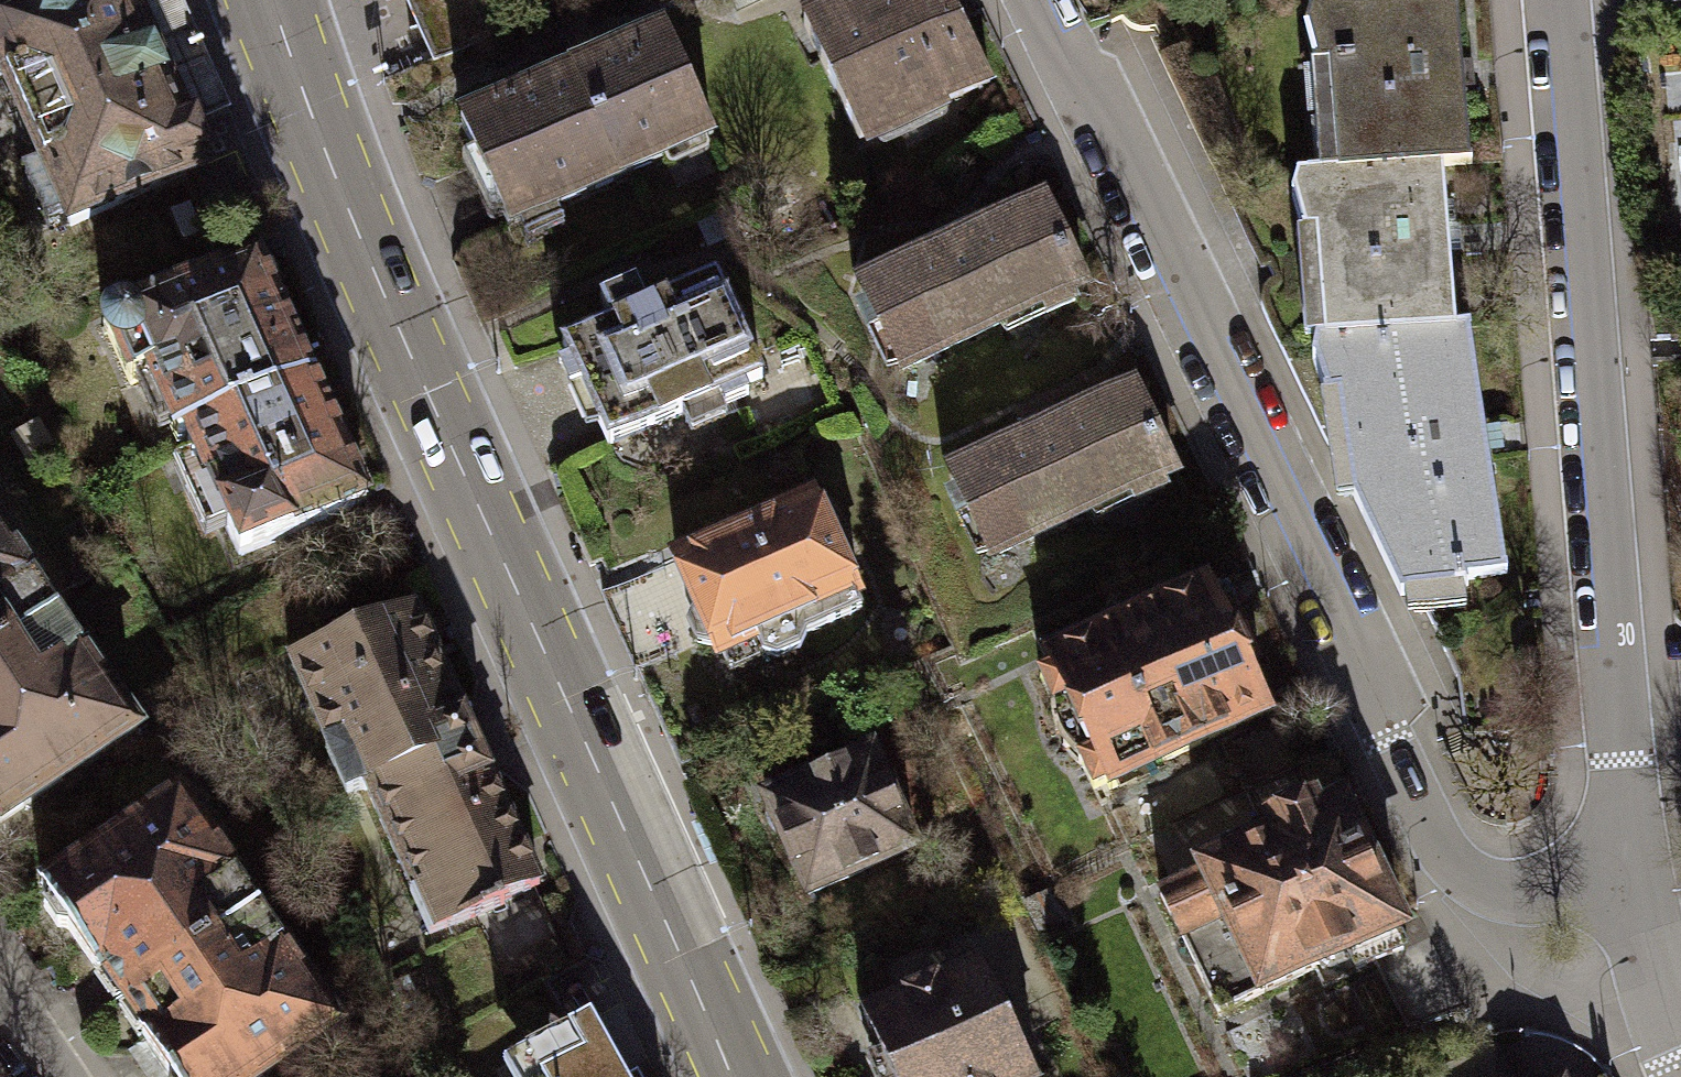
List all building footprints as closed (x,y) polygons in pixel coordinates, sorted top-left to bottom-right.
[(69,226),(203,167),(199,156),(208,152),(196,124),(194,119),(184,124),(131,7),(142,2),(141,0),(31,0),(0,14),(0,73),(69,226)] [(142,2),(131,7),(184,124),(194,119),(196,124),(229,112),(177,0),(141,0),(142,2)] [(434,61),(494,36),(479,0),(408,0),(434,61)] [(805,24),(861,142),(915,116),(912,111),(934,101),(936,106),(989,80),(962,24),(964,23),(953,0),(855,0),(805,24)] [(1443,164),(1468,162),(1457,0),(1374,0),(1313,3),(1303,27),(1312,62),(1327,62),(1335,171),(1443,164)] [(669,29),(574,70),(621,177),(715,136),(669,29)] [(574,70),(461,119),(508,226),(621,177),(574,70)] [(1322,335),(1458,327),(1443,164),(1335,171),(1297,173),(1291,194),(1300,232),(1315,235),(1322,335)] [(1044,199),(859,288),(899,370),(1038,303),(1044,314),(1073,300),(1068,289),(1084,281),(1044,199)] [(262,272),(255,258),(103,326),(128,383),(144,376),(172,438),(182,434),(309,377),(274,298),(277,293),(269,272),(262,272)] [(607,324),(560,346),(568,364),(557,369),(568,393),(579,388),(607,448),(717,397),(721,406),(747,394),(742,385),(761,376),(715,277),(644,310),(631,284),(596,300),(607,324)] [(1471,327),(1458,327),(1322,335),(1310,350),(1320,394),(1336,393),(1351,489),(1403,594),(1466,586),(1466,577),(1506,575),(1471,327)] [(182,434),(237,555),(364,498),(358,485),(363,480),(353,457),(346,457),(309,377),(182,434)] [(1134,385),(950,475),(990,557),(1129,489),(1134,501),(1164,486),(1158,475),(1175,467),(1134,385)] [(813,500),(675,559),(697,609),(688,623),(697,643),(715,649),(723,669),(760,653),(776,658),(801,648),(806,632),(860,609),(813,500)] [(0,531),(0,651),(47,619),(23,584),(33,578),(0,531)] [(697,643),(688,623),(697,609),(675,559),(603,593),(638,669),(697,643)] [(1079,758),(1094,789),(1107,783),(1110,790),(1159,767),(1158,763),(1264,711),(1240,664),(1253,658),(1217,582),(1048,664),(1052,672),(1038,678),(1052,708),(1066,702),(1090,753),(1079,758)] [(342,796),(365,786),(414,764),(417,770),(475,744),(414,606),(367,626),(364,618),(331,632),(335,642),(288,662),(326,748),(322,750),(342,796)] [(0,651),(0,822),(134,729),(76,645),(69,650),(47,619),(0,651)] [(414,764),(365,786),(414,896),(408,899),(427,941),(503,908),(499,900),(537,884),(475,744),(417,770),(414,764)] [(872,750),(766,796),(809,894),(915,848),(872,750)] [(235,874),(178,791),(38,887),(44,897),(42,906),(56,926),(66,928),(95,971),(101,967),(124,1000),(249,914),(226,880),(235,874)] [(1274,840),(1159,894),(1215,1014),(1311,969),(1321,990),(1402,952),(1392,930),(1400,927),(1345,809),(1319,821),(1310,802),(1266,822),(1274,840)] [(124,1000),(146,1032),(137,1049),(158,1076),(260,1076),(337,1025),(279,941),(271,946),(249,914),(124,1000)] [(862,1014),(879,1054),(866,1059),(874,1076),(1038,1076),(973,963),(931,981),(927,970),(899,982),(905,996),(862,1014)] [(588,1014),(503,1064),(510,1076),(625,1076),(588,1014)] [(1435,1076),(1508,1076),(1495,1048),(1434,1074),(1435,1076)]
